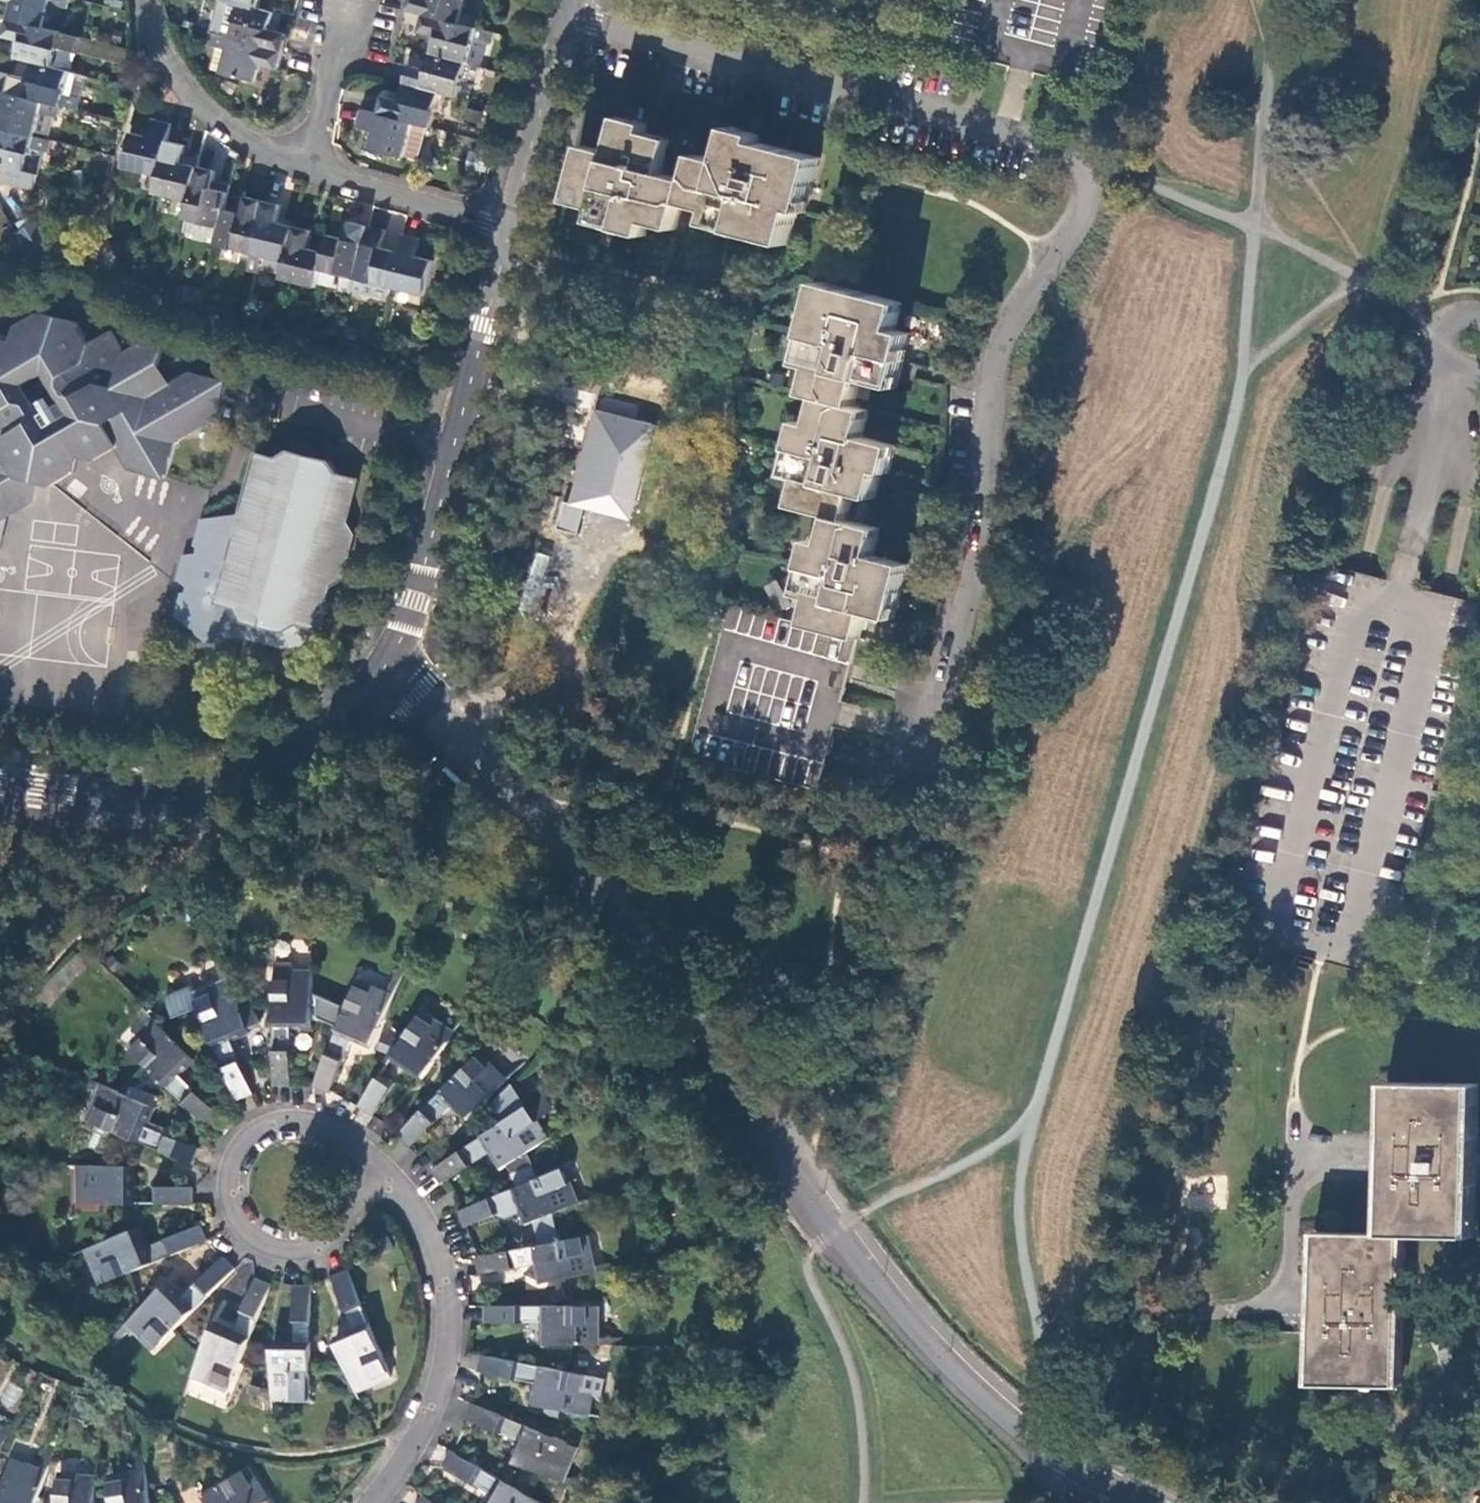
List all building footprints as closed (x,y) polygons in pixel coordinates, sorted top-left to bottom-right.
[(70,0),(14,0),(15,0),(11,17),(57,29),(64,5),(68,6),(70,0)] [(259,7),(231,0),(230,0),(225,23),(217,21),(214,31),(223,34),(284,50),(289,33),(279,30),(283,14),(259,7)] [(459,23),(465,0),(411,0),(408,10),(425,14),(459,23)] [(492,45),(495,32),(459,23),(425,14),(421,32),(437,36),(433,53),(468,62),(474,41),(488,44),(492,45)] [(57,29),(11,17),(7,34),(23,38),(19,56),(37,60),(54,65),(59,45),(134,66),(134,49),(57,29)] [(279,67),(284,50),(223,34),(215,69),(258,81),(263,63),(279,67)] [(468,62),(482,65),(488,44),(474,41),(468,62)] [(441,92),(459,97),(468,62),(433,53),(428,71),(412,66),(407,84),(441,92)] [(62,104),(78,109),(82,97),(77,96),(65,93),(71,69),(54,65),(37,60),(32,78),(15,73),(11,91),(62,104)] [(77,96),(83,72),(71,69),(65,93),(77,96)] [(480,69),(478,90),(491,91),(493,71),(480,69)] [(415,122),(432,126),(441,92),(407,84),(403,101),(385,96),(380,113),(415,122)] [(11,91),(0,88),(0,106),(6,108),(1,126),(47,138),(53,115),(58,117),(62,104),(11,91)] [(415,122),(380,113),(364,109),(359,126),(376,131),(372,147),(405,156),(415,122)] [(709,223),(791,243),(799,209),(806,211),(820,156),(786,147),(773,144),(760,141),(762,133),(734,126),(725,161),(698,154),(692,179),(665,172),(673,139),(656,134),(647,132),(648,125),(620,118),(611,151),(585,145),(571,200),(598,207),(594,220),(649,235),(653,221),(679,228),(687,202),(713,209),(709,223)] [(156,126),(138,121),(126,166),(161,175),(171,140),(175,123),(158,119),(156,126)] [(53,139),(47,138),(1,126),(0,126),(0,162),(9,164),(5,181),(35,188),(39,172),(27,169),(32,148),(44,151),(50,152),(53,139)] [(171,140),(161,175),(157,192),(191,201),(200,166),(203,157),(185,152),(187,145),(171,140)] [(32,148),(27,169),(39,172),(44,151),(32,148)] [(200,166),(191,201),(187,218),(222,227),(226,209),(233,182),(215,177),(217,171),(200,166)] [(218,241),(217,244),(251,252),(264,200),(247,196),(243,213),(226,209),(222,227),(218,241)] [(264,200),(251,252),(286,261),(295,226),(277,221),(281,205),(264,200)] [(187,218),(183,232),(218,241),(222,227),(187,218)] [(322,269),(346,275),(341,292),(352,295),(370,225),(352,221),(347,238),(331,234),(326,252),(322,269)] [(37,222),(18,234),(32,258),(51,246),(37,222)] [(370,225),(352,295),(364,298),(365,294),(387,300),(391,286),(399,251),(382,246),(386,230),(370,225)] [(286,261),(282,277),(317,286),(322,269),(326,252),(307,248),(311,230),(295,226),(286,261)] [(404,234),(399,251),(391,286),(425,294),(434,259),(417,254),(421,238),(404,234)] [(902,372),(912,332),(899,328),(906,302),(822,281),(802,362),(816,366),(808,392),(823,396),(815,424),(802,420),(788,473),(802,477),(794,504),(834,515),(827,542),(814,539),(799,592),(813,596),(805,623),(859,637),(862,638),(869,610),(895,617),(909,562),(876,554),(882,527),(849,518),(857,491),(877,496),(880,483),(883,470),(891,472),(898,445),(864,436),(871,409),(858,405),(865,378),(898,386),(902,372)] [(33,494),(39,476),(56,481),(76,469),(78,463),(81,452),(98,456),(120,443),(132,465),(168,473),(177,439),(219,414),(228,378),(193,370),(166,384),(157,369),(163,342),(147,338),(126,351),(113,329),(90,342),(78,321),(40,311),(20,324),(15,341),(0,337),(0,514),(33,494)] [(595,391),(566,506),(630,522),(659,407),(595,391)] [(244,635),(285,646),(299,643),(318,626),(321,627),(332,584),(345,576),(355,534),(349,520),(359,479),(339,473),(333,461),(292,450),(280,458),(261,453),(245,513),(205,520),(199,543),(204,548),(202,555),(188,556),(182,577),(188,581),(194,585),(192,594),(186,595),(181,615),(213,638),(244,635)] [(535,614),(552,557),(535,552),(518,609),(535,614)] [(734,628),(769,639),(775,621),(739,610),(734,628)] [(371,1046),(403,971),(397,968),(387,991),(361,979),(315,1086),(330,1093),(354,1038),(371,1046)] [(313,1027),(314,971),(276,969),(275,1085),(291,1086),(292,1027),(313,1027)] [(239,1000),(229,978),(195,993),(238,1100),(253,1094),(231,1038),(251,1030),(248,1023),(258,1019),(250,1000),(239,1000)] [(423,1077),(455,1030),(424,1009),(393,1056),(423,1077)] [(195,1059),(155,1019),(129,1044),(209,1126),(222,1115),(180,1073),(195,1059)] [(482,1052),(402,1132),(413,1144),(455,1104),(467,1118),(509,1077),(482,1052)] [(383,1070),(360,1104),(373,1114),(397,1080),(383,1070)] [(503,1122),(528,1105),(513,1081),(491,1103),(503,1122)] [(155,1107),(102,1084),(88,1117),(193,1163),(201,1147),(146,1125),(155,1107)] [(1391,1085),(1390,1134),(1390,1161),(1390,1182),(1389,1234),(1403,1234),(1473,1235),(1474,1182),(1475,1136),(1475,1086),(1391,1085)] [(433,1166),(442,1180),(491,1149),(503,1166),(510,1162),(514,1171),(531,1164),(525,1152),(549,1137),(528,1105),(503,1122),(433,1166)] [(531,1164),(514,1171),(519,1185),(537,1178),(531,1164)] [(136,1165),(79,1165),(77,1202),(135,1202),(136,1165)] [(567,1167),(537,1178),(519,1185),(461,1208),(467,1224),(504,1209),(510,1212),(523,1207),(528,1222),(539,1217),(554,1211),(581,1201),(567,1167)] [(152,1202),(193,1202),(194,1186),(153,1185),(152,1202)] [(539,1217),(546,1243),(561,1240),(554,1211),(539,1217)] [(140,1227),(88,1248),(101,1282),(208,1240),(202,1223),(147,1246),(140,1227)] [(1318,1309),(1317,1346),(1317,1384),(1363,1385),(1401,1385),(1402,1285),(1403,1234),(1389,1234),(1319,1233),(1318,1300),(1318,1309)] [(546,1243),(478,1255),(480,1271),(538,1260),(542,1281),(597,1272),(591,1234),(561,1240),(546,1243)] [(167,1283),(126,1323),(153,1351),(236,1268),(224,1257),(183,1298),(167,1283)] [(336,1338),(357,1390),(392,1376),(350,1269),(333,1276),(355,1331),(336,1338)] [(214,1325),(193,1376),(227,1391),(272,1283),(256,1277),(234,1332),(214,1325)] [(273,1344),(274,1399),(312,1401),(312,1285),(295,1286),(295,1344),(273,1344)] [(602,1306),(486,1303),(486,1320),(545,1322),(545,1342),(601,1342),(602,1306)] [(607,1379),(485,1354),(482,1371),(539,1382),(534,1403),(546,1405),(545,1412),(559,1415),(560,1408),(590,1414),(594,1393),(603,1395),(607,1379)] [(580,1446),(474,1403),(468,1419),(522,1441),(514,1460),(566,1482),(580,1446)] [(657,1410),(642,1407),(640,1418),(655,1421),(657,1410)] [(143,1452),(136,1453),(138,1470),(110,1473),(114,1502),(151,1502),(143,1452)] [(453,1452),(444,1465),(495,1495),(490,1502),(543,1502),(453,1452)] [(51,1469),(14,1457),(5,1486),(0,1499),(0,1502),(38,1502),(51,1469)] [(203,1495),(208,1502),(263,1502),(270,1498),(251,1466),(203,1495)] [(98,1476),(59,1471),(57,1501),(57,1502),(96,1502),(98,1476)] [(425,1495),(419,1502),(436,1502),(425,1495)]
